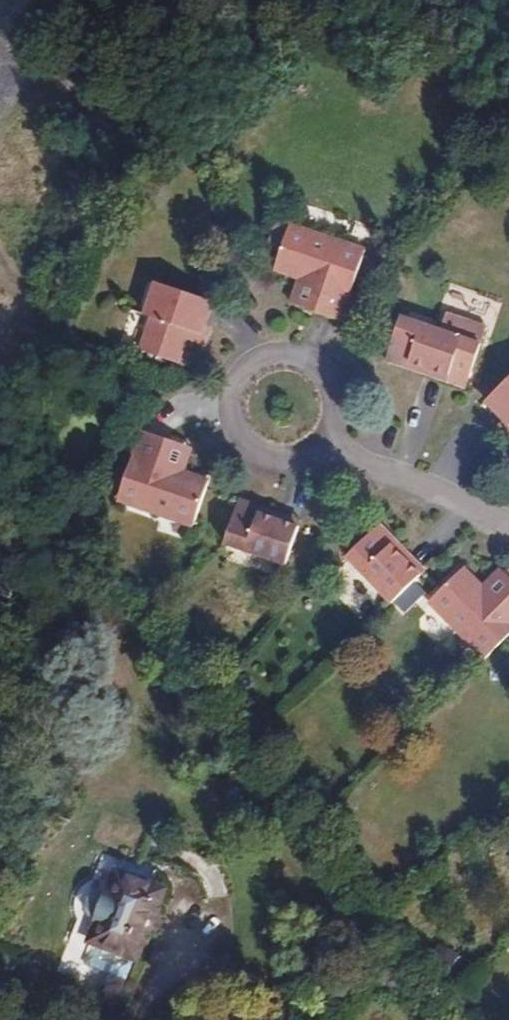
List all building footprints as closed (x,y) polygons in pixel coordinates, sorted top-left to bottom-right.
[(343,319),(366,250),(290,225),(275,268),(301,277),(322,285),(313,309),(343,319)] [(322,285),(301,277),(293,302),(313,309),(322,285)] [(204,326),(213,302),(157,283),(146,316),(153,318),(141,352),(178,364),(187,339),(189,331),(201,335),(204,326)] [(489,297),(480,322),(494,327),(502,302),(489,297)] [(463,339),(402,316),(386,360),(408,368),(410,362),(450,376),(463,339)] [(203,345),(209,328),(204,326),(201,335),(189,331),(187,339),(203,345)] [(450,376),(410,362),(408,368),(447,381),(450,376)] [(486,401),(504,419),(508,424),(508,378),(486,401)] [(500,423),(508,431),(508,424),(504,419),(500,423)] [(142,432),(118,501),(193,527),(209,483),(183,474),(162,467),(171,442),(142,432)] [(162,467),(183,474),(191,449),(171,442),(162,467)] [(240,500),(225,543),(287,564),(299,527),(260,514),(263,507),(240,500)] [(263,507),(260,514),(299,527),(301,521),(263,507)] [(380,525),(347,557),(393,603),(421,576),(392,546),(396,542),(380,525)] [(396,542),(392,546),(421,576),(425,572),(396,542)] [(486,659),(508,636),(508,592),(498,604),(482,589),(462,569),(430,601),(486,659)] [(482,589),(498,604),(508,592),(508,579),(500,571),(482,589)] [(73,919),(67,934),(88,942),(88,943),(91,945),(84,965),(108,974),(104,984),(123,991),(134,961),(137,962),(144,944),(146,945),(160,909),(158,908),(165,889),(152,883),(157,871),(124,858),(119,871),(117,870),(114,875),(94,867),(90,876),(81,882),(74,890),(71,897),(70,903),(70,912),(73,919)]
